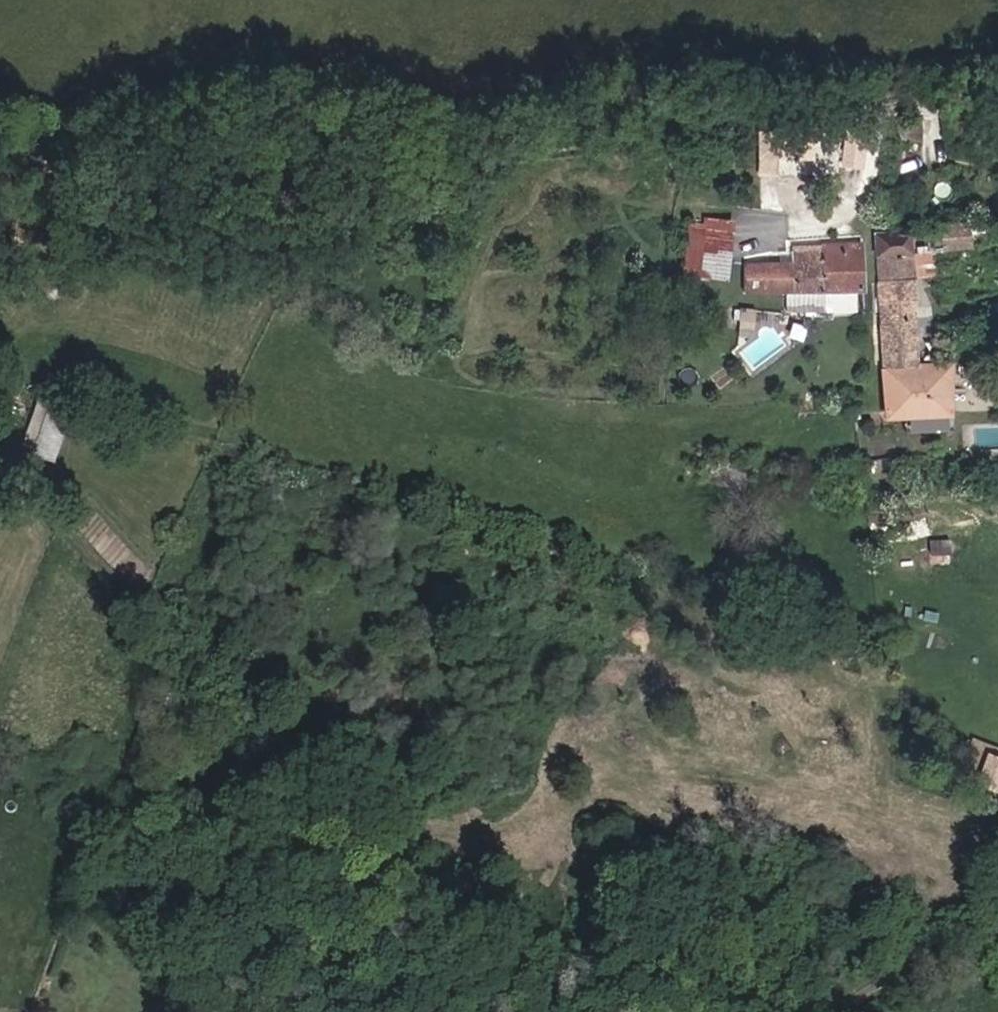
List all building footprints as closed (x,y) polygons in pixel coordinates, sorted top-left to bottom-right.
[(898,119),(900,138),(922,135),(920,117),(898,119)] [(811,158),(812,128),(780,127),(779,157),(811,158)] [(848,128),(842,163),(861,166),(866,130),(848,128)] [(731,223),(690,217),(683,273),(724,279),(731,223)] [(966,223),(943,226),(944,246),(968,245),(966,223)] [(911,231),(875,233),(876,256),(878,280),(914,277),(912,255),(912,253),(911,231)] [(780,262),(743,263),(743,291),(786,291),(785,311),(855,310),(855,290),(862,290),(861,242),(836,243),(821,243),(821,244),(792,246),(792,250),(792,262),(780,262)] [(792,262),(792,250),(780,250),(780,262),(792,262)] [(912,255),(914,277),(927,275),(933,275),(931,253),(912,255)] [(914,277),(878,280),(879,302),(915,302),(914,277)] [(915,302),(879,302),(880,321),(904,321),(904,336),(916,336),(915,302)] [(904,321),(880,321),(882,366),(917,364),(916,336),(904,336),(904,321)] [(917,364),(882,366),(884,408),(884,414),(905,414),(948,411),(949,364),(927,364),(917,364)] [(51,401),(42,398),(26,442),(35,446),(33,451),(53,459),(73,406),(52,399),(51,401)] [(884,408),(869,409),(871,425),(885,423),(884,414),(884,408)] [(950,541),(931,541),(930,554),(950,554),(950,541)] [(997,789),(997,753),(987,750),(977,783),(997,789)]
